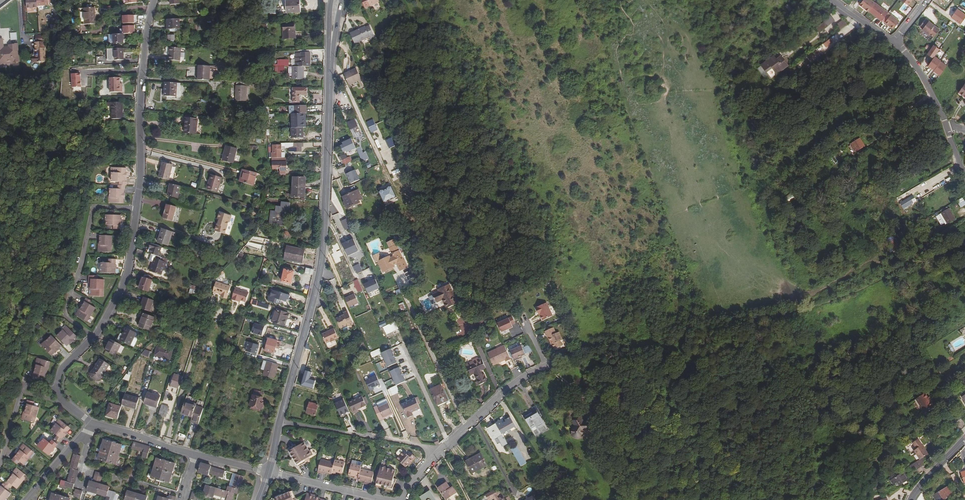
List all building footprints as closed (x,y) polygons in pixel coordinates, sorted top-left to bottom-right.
[(52,12),(49,0),(40,0),(43,14),(52,12)] [(287,13),(301,12),(301,0),(286,1),(287,13)] [(876,3),(872,0),(864,0),(860,5),(869,11),(870,11),(876,3)] [(870,11),(883,21),(889,12),(876,2),(876,3),(870,11)] [(95,24),(94,8),(85,9),(86,24),(95,24)] [(894,29),(900,21),(892,14),(886,22),(894,29)] [(123,23),(135,23),(134,15),(123,16),(123,23)] [(820,33),(834,21),(831,17),(816,28),(820,33)] [(167,19),(167,29),(179,29),(179,18),(167,19)] [(926,19),(920,26),(923,28),(922,29),(929,35),(929,34),(934,37),(940,29),(926,19)] [(284,39),(295,38),(295,25),(293,25),(293,24),(284,24),(284,26),(283,26),(284,39)] [(123,34),(135,33),(134,26),(123,26),(123,34)] [(376,39),(370,26),(365,28),(365,27),(351,33),(355,43),(369,36),(372,41),(376,39)] [(114,34),(114,43),(123,43),(123,34),(114,34)] [(5,63),(5,61),(14,61),(14,62),(19,62),(18,44),(13,44),(13,45),(10,45),(10,46),(10,48),(8,48),(8,47),(4,47),(3,39),(0,39),(0,63),(5,63)] [(943,42),(937,51),(948,58),(954,49),(943,42)] [(32,63),(46,63),(45,43),(36,43),(36,54),(35,55),(34,55),(34,57),(32,57),(32,63)] [(169,60),(180,61),(180,48),(170,47),(169,60)] [(856,57),(864,50),(863,48),(862,49),(861,48),(854,54),(856,57)] [(124,49),(108,49),(108,60),(124,60),(124,49)] [(806,58),(810,63),(820,56),(816,51),(806,58)] [(304,67),(310,67),(310,53),(301,53),(301,54),(296,54),(296,58),(295,58),(295,66),(304,67)] [(771,78),(788,66),(781,57),(776,60),(773,56),(761,65),(771,78)] [(199,66),(198,80),(209,80),(210,66),(199,66)] [(293,67),(292,79),(306,80),(306,75),(307,72),(304,72),(304,67),(295,66),(293,67)] [(345,74),(349,85),(362,79),(357,68),(345,74)] [(72,87),(82,87),(82,73),(72,73),(72,87)] [(121,86),(121,84),(121,78),(110,78),(110,92),(123,92),(123,86),(121,86)] [(250,81),(237,81),(236,100),(246,101),(247,86),(250,86),(250,81)] [(176,83),(164,82),(164,96),(175,96),(176,83)] [(307,87),(293,87),(293,102),(300,102),(300,94),(307,95),(307,87)] [(123,119),(123,102),(107,103),(107,106),(112,106),(112,119),(123,119)] [(305,106),(290,106),(290,114),(292,114),(292,128),(303,128),(307,127),(307,123),(306,123),(305,113),(305,106)] [(863,111),(860,107),(856,111),(855,110),(849,114),(852,118),(863,111)] [(185,132),(196,133),(197,119),(186,119),(185,132)] [(354,137),(361,133),(355,120),(348,123),(354,137)] [(292,128),(291,128),(292,138),(303,138),(303,128),(292,128)] [(395,146),(391,138),(386,141),(390,149),(395,146)] [(347,153),(356,148),(352,139),(343,143),(347,153)] [(849,145),(854,153),(864,146),(859,139),(849,145)] [(223,161),(233,163),(237,148),(227,145),(223,161)] [(271,153),(271,158),(273,158),(281,158),(281,145),(272,145),(272,153),(271,153)] [(361,157),(366,155),(365,152),(362,154),(360,148),(357,149),(361,157)] [(387,166),(392,177),(401,173),(393,155),(388,157),(390,161),(387,162),(389,165),(387,166)] [(281,158),(273,158),(273,162),(277,162),(277,167),(280,167),(280,172),(282,172),(282,173),(286,173),(286,171),(287,171),(287,162),(285,162),(285,158),(281,158)] [(157,178),(168,181),(172,164),(162,162),(157,178)] [(119,186),(119,187),(126,187),(126,186),(128,186),(128,182),(127,182),(127,179),(127,173),(127,168),(113,168),(112,173),(113,173),(113,182),(121,182),(121,186),(119,186)] [(245,170),(242,183),(253,186),(257,172),(245,170)] [(359,177),(356,170),(347,174),(351,183),(358,180),(357,178),(359,177)] [(206,189),(217,192),(221,178),(211,175),(206,189)] [(292,186),(292,187),(306,187),(306,177),(293,177),(293,186),(292,186)] [(181,186),(171,184),(168,196),(178,198),(181,186)] [(384,203),(396,197),(391,186),(387,188),(388,190),(385,192),(384,189),(379,192),(384,203)] [(126,187),(119,187),(119,189),(111,189),(110,197),(110,203),(124,203),(125,199),(125,193),(125,190),(126,190),(126,187)] [(306,187),(292,187),(292,197),(306,197),(306,187)] [(363,200),(359,190),(343,197),(345,202),(344,203),(346,209),(360,202),(359,201),(363,200)] [(916,196),(918,200),(928,195),(927,191),(916,196)] [(903,200),(906,205),(912,202),(909,197),(903,200)] [(962,197),(956,201),(961,208),(964,205),(964,202),(962,197)] [(270,223),(284,225),(286,214),(284,214),(285,212),(286,212),(289,212),(290,203),(282,202),(282,207),(277,206),(276,211),(272,210),(270,223)] [(948,206),(940,211),(942,212),(941,216),(945,222),(949,223),(955,219),(948,206)] [(213,219),(213,221),(214,221),(213,224),(212,224),(210,229),(211,230),(218,232),(219,231),(223,220),(224,221),(226,215),(215,211),(212,218),(213,219)] [(121,229),(121,223),(121,220),(122,215),(107,215),(106,221),(107,221),(107,225),(114,225),(114,229),(121,229)] [(173,232),(163,228),(158,242),(168,246),(173,232)] [(284,240),(290,241),(292,232),(285,231),(284,240)] [(915,234),(913,231),(908,234),(910,237),(909,238),(912,242),(918,239),(917,237),(915,238),(913,234),(915,234)] [(100,235),(100,242),(100,252),(112,252),(113,236),(100,235)] [(358,249),(352,237),(349,238),(346,240),(342,242),(347,254),(358,249)] [(894,250),(899,247),(897,243),(895,240),(893,237),(888,240),(894,250)] [(265,242),(251,239),(247,243),(268,247),(268,246),(265,246),(265,242)] [(162,247),(152,243),(150,248),(151,248),(149,253),(156,255),(158,256),(162,247)] [(343,256),(337,243),(332,245),(333,248),(332,249),(334,253),(331,254),(336,264),(341,261),(340,257),(343,256)] [(403,260),(396,244),(390,247),(394,256),(391,257),(389,255),(378,260),(383,272),(395,267),(394,265),(397,263),(400,271),(407,268),(404,260),(403,260)] [(287,246),(286,251),(304,255),(305,250),(287,246)] [(145,251),(138,249),(136,256),(143,258),(145,251)] [(304,255),(286,251),(284,259),(302,263),(304,255)] [(162,261),(163,258),(158,256),(156,255),(150,271),(161,275),(166,262),(162,261)] [(116,269),(116,266),(116,260),(109,259),(109,263),(102,263),(102,268),(101,268),(101,273),(116,273),(116,269)] [(362,272),(359,265),(353,267),(356,272),(358,273),(362,272)] [(282,282),(291,284),(294,272),(285,270),(282,282)] [(97,280),(97,276),(90,276),(90,279),(90,280),(90,286),(90,295),(102,296),(103,280),(97,280)] [(140,288),(149,291),(152,281),(144,278),(140,288)] [(358,279),(353,281),(358,292),(362,290),(358,279)] [(379,288),(375,279),(364,284),(368,293),(379,288)] [(220,294),(223,284),(218,282),(215,292),(220,294)] [(230,286),(223,284),(220,294),(221,294),(221,296),(227,297),(230,286)] [(436,299),(437,302),(443,299),(447,308),(458,303),(456,298),(454,299),(451,293),(453,293),(451,289),(450,290),(448,285),(437,290),(438,292),(429,296),(432,301),(436,299)] [(249,293),(235,288),(232,299),(237,301),(237,299),(240,300),(246,302),(249,293)] [(289,302),(291,295),(271,290),(268,300),(277,303),(278,299),(289,302)] [(345,298),(349,307),(359,302),(355,294),(345,298)] [(144,296),(143,300),(144,301),(143,304),(142,309),(150,312),(154,300),(144,296)] [(91,305),(93,302),(86,298),(84,301),(85,302),(82,307),(77,316),(88,322),(96,308),(91,305)] [(269,310),(270,305),(258,301),(257,306),(269,310)] [(543,305),(549,318),(553,317),(552,316),(548,308),(547,303),(543,305)] [(540,313),(540,315),(543,321),(549,318),(543,305),(536,308),(538,314),(540,313)] [(288,319),(289,314),(276,310),(272,321),(285,325),(287,319),(288,319)] [(349,327),(354,324),(347,311),(343,313),(344,315),(336,319),(341,328),(348,324),(349,327)] [(410,316),(407,311),(403,313),(405,318),(406,318),(412,331),(415,330),(409,317),(410,316)] [(155,317),(144,313),(140,326),(150,330),(155,317)] [(515,324),(512,317),(497,324),(501,333),(513,328),(511,326),(515,324)] [(384,327),(387,334),(399,329),(396,321),(384,327)] [(252,332),(262,335),(265,326),(255,323),(252,332)] [(69,344),(73,340),(77,337),(66,326),(62,330),(56,336),(67,346),(69,344)] [(121,340),(131,345),(136,336),(137,333),(127,328),(121,340)] [(338,337),(334,328),(322,334),(326,343),(330,341),(331,342),(335,340),(334,339),(338,337)] [(552,344),(553,345),(555,350),(563,346),(561,342),(562,340),(559,333),(557,334),(555,328),(545,332),(548,339),(549,338),(551,344),(552,344)] [(61,346),(51,336),(46,342),(45,341),(41,345),(52,356),(55,353),(59,349),(61,346)] [(265,351),(275,353),(278,341),(268,339),(265,351)] [(115,355),(121,344),(111,340),(106,350),(115,355)] [(246,351),(256,354),(259,345),(249,342),(246,351)] [(155,355),(170,359),(173,350),(158,346),(155,355)] [(510,359),(504,346),(488,353),(493,365),(505,360),(506,362),(510,359)] [(514,361),(518,359),(517,358),(521,356),(523,355),(519,347),(510,351),(514,361)] [(388,366),(397,362),(391,348),(381,353),(388,366)] [(39,358),(35,369),(34,374),(33,374),(32,377),(39,379),(40,376),(45,377),(50,362),(39,358)] [(96,380),(100,379),(109,364),(101,359),(92,373),(92,377),(96,380)] [(134,382),(138,365),(144,366),(145,361),(135,359),(130,381),(134,382)] [(274,378),(278,365),(264,360),(261,369),(265,370),(263,375),(274,378)] [(482,370),(485,368),(482,361),(467,367),(471,375),(474,373),(478,381),(475,383),(476,386),(487,381),(482,370)] [(396,384),(405,380),(399,366),(390,371),(396,384)] [(313,372),(306,371),(302,386),(318,390),(320,382),(313,380),(311,379),(312,376),(313,372)] [(177,394),(183,377),(175,375),(171,387),(174,388),(173,392),(177,394)] [(381,385),(376,376),(366,381),(370,391),(375,389),(374,388),(381,385)] [(387,388),(391,397),(401,393),(396,384),(387,388)] [(448,400),(441,385),(431,390),(438,405),(448,400)] [(250,406),(262,410),(264,403),(262,402),(264,394),(254,391),(250,406)] [(161,397),(148,392),(144,403),(157,407),(161,397)] [(136,408),(139,399),(125,394),(122,404),(136,408)] [(926,416),(935,410),(930,402),(932,401),(929,398),(928,398),(925,394),(916,400),(926,416)] [(188,396),(182,414),(192,418),(197,404),(192,402),(193,397),(188,396)] [(366,406),(362,396),(348,402),(353,413),(358,410),(357,408),(360,407),(361,408),(366,406)] [(418,405),(415,398),(402,404),(408,418),(413,415),(412,413),(420,409),(418,405)] [(26,410),(23,420),(34,423),(39,407),(33,406),(34,402),(27,400),(26,404),(27,405),(26,410)] [(192,418),(192,420),(199,423),(204,408),(201,407),(202,401),(198,400),(197,404),(192,418)] [(340,415),(349,411),(344,400),(335,404),(340,415)] [(390,417),(394,415),(389,404),(387,400),(381,403),(383,407),(379,409),(379,407),(375,409),(379,420),(389,416),(390,417)] [(315,415),(318,405),(310,402),(307,413),(315,415)] [(394,415),(398,413),(394,402),(389,404),(394,415)] [(106,416),(118,419),(121,407),(110,404),(106,416)] [(162,405),(159,413),(166,415),(169,407),(162,405)] [(541,417),(542,416),(536,406),(532,408),(534,411),(525,417),(532,429),(536,426),(537,429),(545,425),(541,417)] [(581,416),(572,422),(575,426),(572,431),(572,432),(572,434),(573,435),(573,436),(574,437),(575,438),(576,438),(578,438),(580,438),(581,437),(583,436),(585,431),(592,431),(592,422),(585,422),(581,416)] [(501,420),(496,423),(496,424),(503,436),(508,434),(507,432),(511,430),(512,431),(517,428),(511,417),(506,420),(506,422),(507,423),(504,425),(503,423),(501,420)] [(57,436),(55,439),(61,443),(63,440),(62,439),(65,436),(68,432),(71,428),(59,419),(56,423),(57,423),(51,430),(57,436)] [(504,446),(508,444),(503,436),(496,424),(489,429),(495,440),(498,438),(504,446)] [(35,443),(37,446),(44,438),(41,436),(35,443)] [(38,446),(50,455),(58,445),(53,441),(51,443),(45,438),(42,442),(41,442),(38,446)] [(123,445),(104,439),(101,449),(99,449),(98,454),(99,454),(98,459),(117,464),(123,445)] [(914,450),(920,459),(921,459),(929,454),(919,439),(913,443),(916,449),(914,450)] [(142,444),(134,441),(132,449),(140,451),(143,453),(142,457),(147,458),(151,447),(142,444)] [(297,446),(290,451),(294,457),(298,464),(304,460),(305,463),(308,462),(306,459),(309,458),(313,455),(311,450),(310,450),(304,442),(297,446)] [(14,456),(12,459),(18,464),(20,461),(24,465),(35,452),(25,445),(19,452),(15,457),(14,456)] [(512,452),(521,467),(527,463),(517,446),(511,449),(512,452)] [(408,455),(402,450),(401,450),(398,454),(398,455),(400,457),(397,460),(406,468),(410,464),(412,465),(417,459),(410,453),(408,455)] [(77,470),(81,456),(74,454),(69,468),(71,468),(67,481),(63,480),(62,485),(73,488),(75,484),(79,470),(77,470)] [(481,454),(467,461),(473,473),(487,466),(481,454)] [(151,478),(170,483),(176,463),(157,457),(151,478)] [(335,463),(333,473),(337,474),(337,472),(343,474),(346,463),(336,460),(335,463)] [(333,474),(333,473),(335,463),(325,461),(325,463),(321,462),(318,473),(326,474),(326,472),(333,474)] [(201,462),(198,473),(208,476),(209,474),(223,477),(225,471),(211,466),(211,465),(201,462)] [(359,480),(361,470),(362,467),(352,465),(350,475),(356,477),(355,479),(359,480)] [(376,484),(377,484),(385,486),(388,487),(388,490),(392,491),(392,489),(394,479),(396,471),(387,469),(387,468),(381,466),(380,471),(380,473),(378,473),(378,475),(379,475),(378,479),(377,479),(376,484)] [(11,488),(14,485),(18,489),(28,476),(19,469),(12,477),(9,481),(8,481),(6,484),(11,488)] [(371,472),(361,470),(359,480),(365,482),(364,484),(372,486),(374,475),(371,474),(371,472)] [(96,472),(93,481),(90,480),(86,492),(86,494),(87,495),(86,498),(92,499),(95,499),(96,494),(106,497),(105,499),(114,499),(116,492),(109,490),(110,486),(100,483),(103,474),(96,472)] [(904,472),(892,480),(895,484),(897,483),(899,486),(908,480),(904,472)] [(206,485),(203,495),(214,498),(214,495),(227,499),(233,499),(235,493),(239,494),(244,476),(233,473),(229,486),(228,485),(227,491),(206,485)] [(5,483),(0,489),(0,499),(7,499),(12,494),(8,491),(11,488),(6,484),(5,483)] [(441,485),(438,487),(446,499),(456,492),(452,487),(450,488),(446,483),(441,486),(441,485)] [(933,495),(936,499),(943,499),(953,494),(948,487),(933,495)] [(81,498),(83,491),(75,489),(73,496),(81,498)] [(488,494),(491,499),(495,498),(496,499),(507,499),(505,496),(501,498),(496,489),(488,494)] [(148,496),(128,490),(125,499),(146,499),(148,496)] [(276,498),(277,499),(296,499),(295,497),(293,498),(290,491),(283,495),(276,498)] [(421,497),(423,499),(437,499),(431,491),(421,497)] [(192,492),(190,499),(194,499),(198,499),(199,494),(192,492)]
